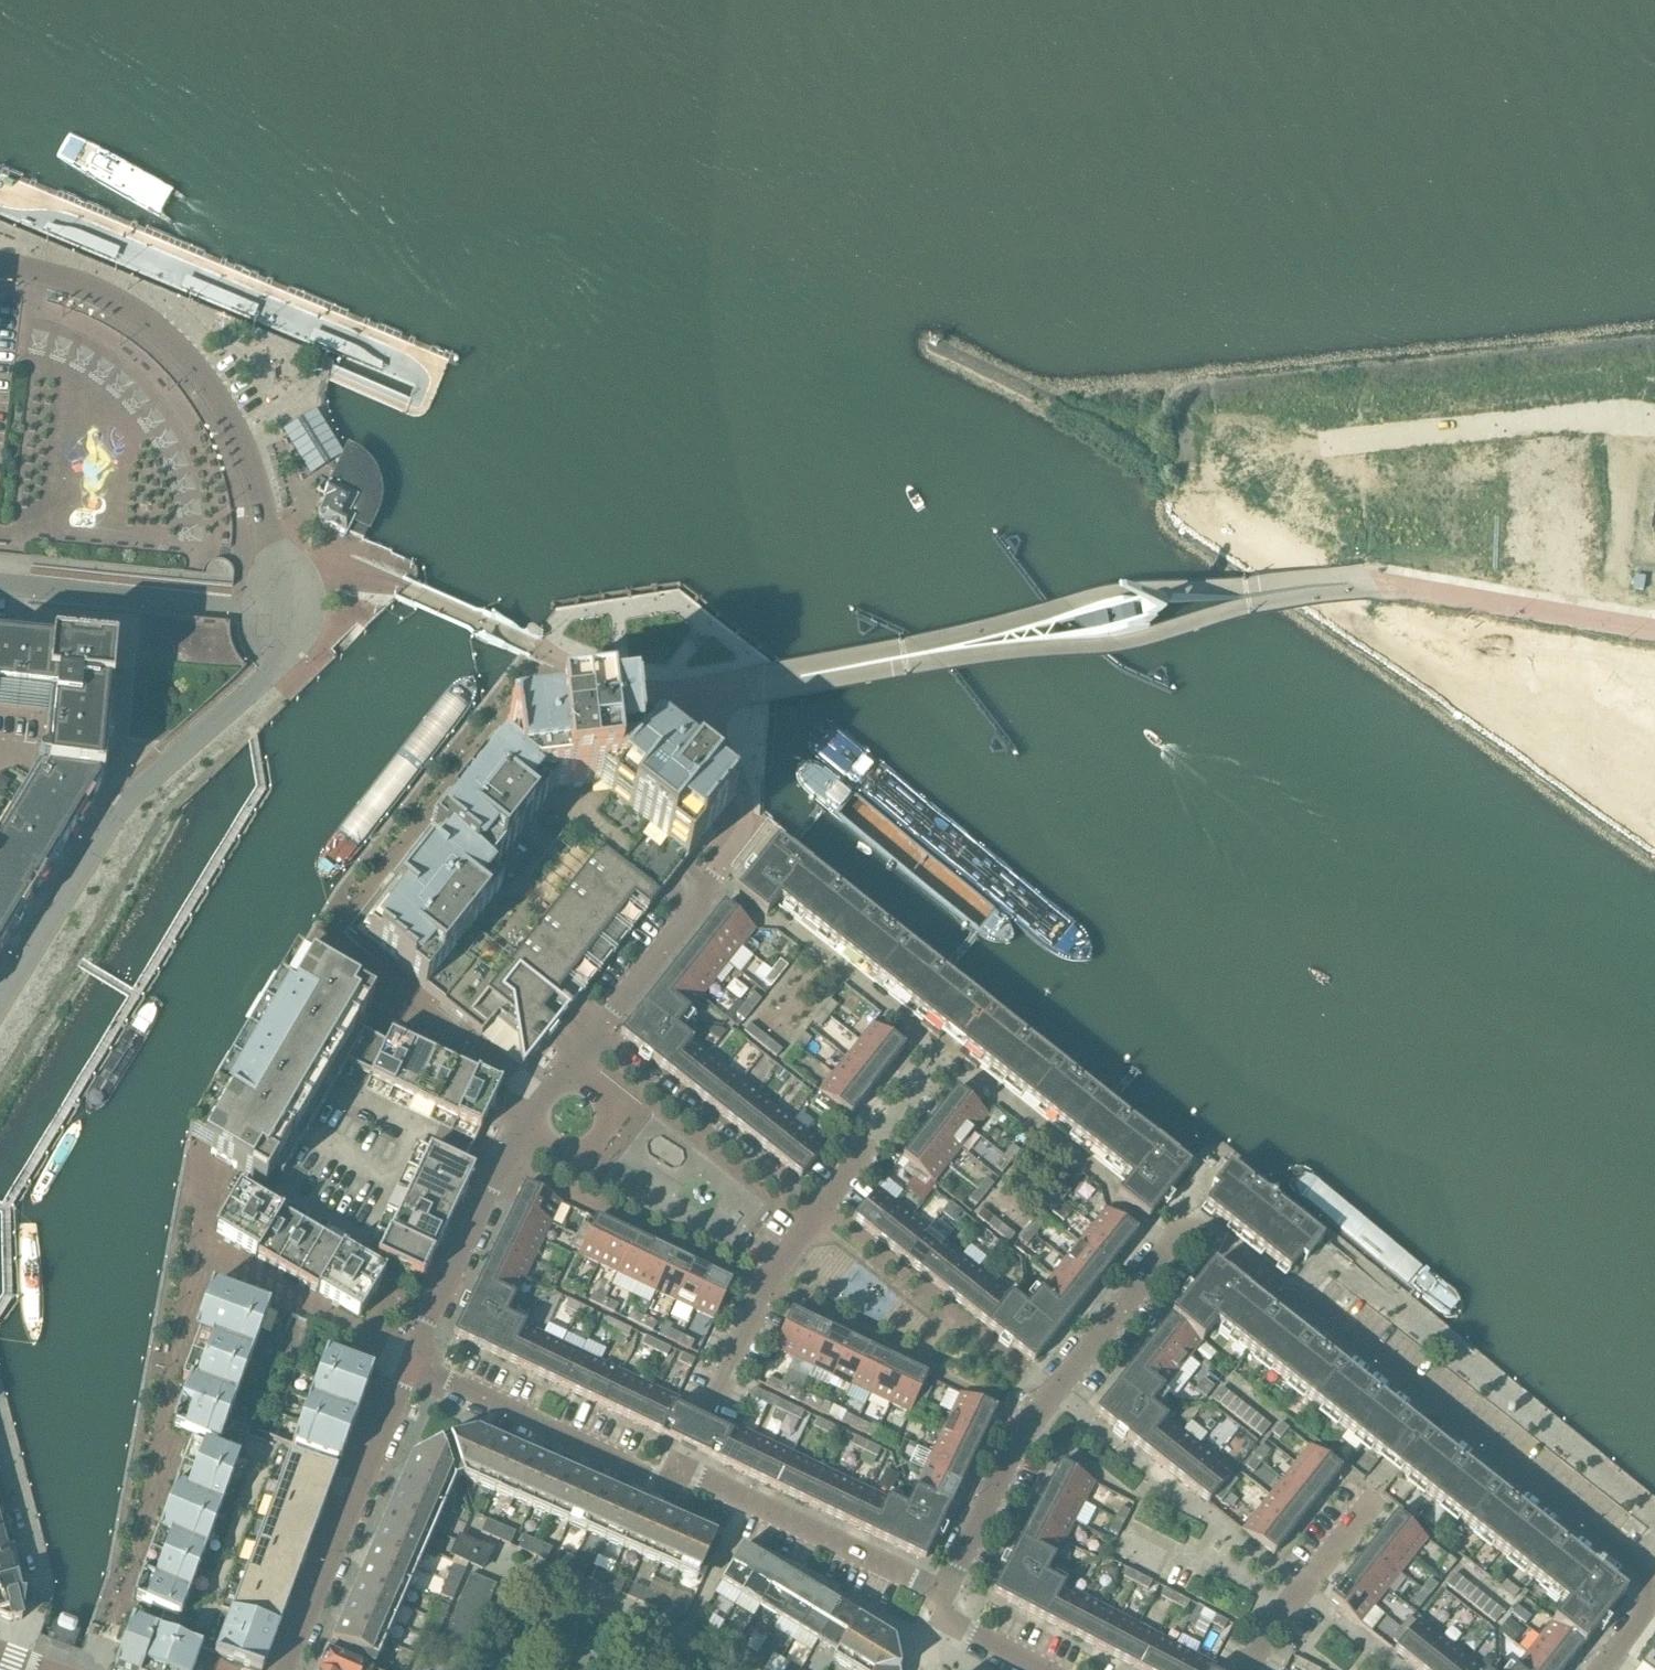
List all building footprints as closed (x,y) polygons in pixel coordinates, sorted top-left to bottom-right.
[(43,230),(115,260),(119,250),(77,231),(68,229),(60,229),(53,227),(46,225),(43,230)] [(208,286),(186,277),(181,288),(203,297),(208,286)] [(208,286),(203,297),(231,309),(236,297),(208,286)] [(258,307),(236,298),(231,309),(253,318),(258,307)] [(348,452),(332,485),(331,486),(329,485),(322,499),(325,500),(318,515),(321,524),(346,536),(354,520),(359,523),(352,535),(363,540),(374,515),(371,514),(374,506),(375,498),(375,491),(375,487),(374,483),(371,475),(370,472),(367,469),(362,462),(359,459),(357,457),(353,454),(349,453),(348,452)] [(1142,597),(1104,603),(1105,609),(1097,610),(1086,614),(1079,619),(1076,622),(1074,626),(1076,629),(1084,635),(1088,639),(1092,638),(1092,641),(1104,643),(1105,640),(1108,641),(1113,648),(1150,641),(1142,597)] [(48,712),(45,742),(58,744),(64,744),(88,747),(94,747),(106,749),(107,734),(108,731),(109,721),(115,657),(99,655),(96,652),(93,650),(89,649),(84,648),(80,648),(77,648),(73,650),(69,652),(38,649),(8,646),(0,645),(0,707),(48,712)] [(629,711),(508,725),(513,775),(511,778),(533,796),(619,787),(639,762),(634,758),(629,711)] [(619,787),(611,797),(689,858),(712,829),(733,803),(656,741),(639,762),(619,787)] [(7,941),(10,939),(14,937),(17,935),(19,931),(21,928),(22,924),(23,920),(23,916),(22,915),(45,877),(49,876),(52,874),(55,871),(58,868),(60,865),(61,861),(61,857),(61,853),(61,852),(77,825),(81,824),(84,822),(87,819),(89,816),(91,813),(93,809),(93,805),(93,801),(93,800),(101,785),(98,783),(98,780),(103,780),(105,764),(105,758),(106,749),(94,747),(88,747),(64,744),(58,744),(45,742),(44,748),(44,753),(42,773),(38,773),(34,779),(0,834),(0,952),(7,941)] [(390,895),(357,936),(523,1067),(575,1002),(580,996),(589,985),(657,898),(683,866),(689,858),(611,797),(619,787),(533,796),(511,778),(493,765),(476,787),(480,790),(469,805),(464,801),(401,881),(410,889),(399,903),(390,895)] [(778,838),(739,887),(736,891),(767,916),(779,900),(926,1018),(920,1026),(939,1040),(948,1048),(976,1070),(983,1062),(1130,1179),(1118,1195),(1148,1219),(1190,1167),(985,1003),(778,838)] [(741,947),(755,930),(724,905),(710,923),(741,947)] [(728,964),(741,947),(710,923),(697,939),(728,964)] [(715,981),(728,964),(697,939),(684,956),(715,981)] [(701,997),(715,981),(684,956),(670,972),(701,997)] [(373,1004),(318,972),(312,969),(295,958),(276,989),(215,1094),(212,1099),(199,1122),(187,1140),(206,1152),(247,1175),(265,1186),(274,1171),(282,1175),(347,1066),(358,1072),(370,1078),(384,1047),(356,1031),(373,1004)] [(771,971),(779,978),(788,967),(780,961),(771,971)] [(779,978),(771,971),(763,982),(770,988),(779,978)] [(688,1013),(701,997),(670,972),(657,989),(688,1013)] [(622,1037),(667,1072),(691,1041),(676,1029),(688,1013),(657,989),(622,1033),(622,1037)] [(745,1005),(753,1011),(761,1000),(754,994),(745,1005)] [(821,1011),(829,1018),(838,1006),(830,1001),(821,1011)] [(753,1011),(745,1005),(736,1016),(744,1022),(753,1011)] [(829,1018),(821,1011),(813,1022),(821,1028),(829,1018)] [(890,1066),(904,1049),(873,1024),(859,1041),(890,1066)] [(755,1041),(761,1033),(750,1025),(744,1032),(755,1041)] [(703,1027),(720,1041),(728,1030),(716,1027),(704,1026),(703,1027)] [(761,1033),(755,1041),(765,1049),(771,1042),(761,1033)] [(795,1045),(803,1051),(811,1040),(804,1034),(795,1045)] [(369,1080),(392,1091),(413,1045),(390,1035),(384,1047),(370,1078),(369,1080)] [(667,1072),(684,1086),(709,1055),(691,1041),(667,1072)] [(877,1083),(890,1066),(859,1041),(846,1058),(877,1083)] [(771,1042),(765,1049),(776,1058),(782,1050),(771,1042)] [(435,1056),(413,1045),(392,1091),(414,1101),(435,1056)] [(803,1051),(795,1045),(787,1055),(794,1061),(803,1051)] [(684,1086),(700,1099),(725,1068),(709,1055),(684,1086)] [(435,1056),(414,1101),(435,1111),(456,1066),(435,1056)] [(864,1099),(877,1083),(846,1058),(833,1075),(864,1099)] [(435,1111),(457,1122),(478,1076),(456,1066),(435,1111)] [(741,1081),(725,1068),(700,1099),(717,1112),(741,1081)] [(780,1069),(775,1075),(784,1082),(789,1076),(780,1069)] [(819,1092),(822,1094),(832,1103),(843,1112),(850,1117),(864,1099),(833,1075),(819,1092)] [(478,1076),(457,1122),(479,1132),(480,1132),(490,1110),(495,1099),(501,1087),(478,1076)] [(717,1112),(733,1125),(758,1094),(741,1081),(717,1112)] [(988,1115),(956,1091),(942,1108),(974,1133),(988,1115)] [(733,1125),(750,1139),(775,1108),(758,1094),(733,1125)] [(832,1103),(822,1094),(816,1102),(827,1110),(832,1103)] [(843,1112),(832,1103),(827,1110),(838,1119),(843,1112)] [(750,1139),(767,1152),(791,1121),(775,1108),(750,1139)] [(960,1149),(974,1133),(942,1108),(929,1124),(960,1149)] [(767,1152),(783,1165),(808,1134),(791,1121),(767,1152)] [(947,1166),(960,1149),(929,1124),(916,1141),(947,1166)] [(801,1179),(825,1148),(808,1134),(783,1165),(801,1179)] [(902,1159),(909,1164),(919,1172),(931,1181),(933,1183),(947,1166),(916,1141),(902,1159)] [(1004,1157),(1011,1163),(1020,1152),(1013,1146),(1004,1157)] [(429,1149),(418,1171),(464,1193),(468,1184),(475,1170),(464,1165),(429,1148),(429,1149)] [(1011,1163),(1004,1157),(995,1168),(1003,1173),(1011,1163)] [(919,1172),(909,1164),(903,1171),(914,1179),(919,1172)] [(1306,1262),(1323,1240),(1229,1165),(1214,1183),(1219,1187),(1204,1206),(1289,1273),(1301,1259),(1306,1262)] [(418,1171),(408,1193),(454,1214),(460,1201),(464,1193),(418,1171)] [(931,1181),(919,1172),(914,1179),(925,1188),(931,1181)] [(978,1190),(985,1196),(993,1185),(986,1179),(978,1190)] [(551,1223),(561,1203),(525,1186),(515,1206),(551,1223)] [(1054,1196),(1062,1202),(1070,1192),(1063,1186),(1054,1196)] [(281,1213),(240,1189),(227,1210),(269,1235),(281,1213)] [(895,1203),(878,1189),(853,1221),(870,1234),(895,1203)] [(985,1196),(978,1190),(969,1201),(976,1207),(985,1196)] [(408,1193),(398,1214),(444,1235),(447,1227),(454,1214),(408,1193)] [(1062,1202),(1054,1196),(1045,1207),(1053,1213),(1062,1202)] [(962,1212),(951,1202),(942,1213),(954,1222),(962,1212)] [(911,1216),(895,1203),(870,1234),(887,1248),(911,1216)] [(515,1206),(506,1225),(542,1242),(551,1223),(515,1206)] [(1106,1209),(1092,1226),(1123,1251),(1137,1234),(1106,1209)] [(269,1235),(227,1210),(214,1232),(256,1256),(269,1235)] [(987,1226),(993,1219),(982,1210),(976,1217),(987,1226)] [(256,1256),(277,1269),(302,1225),(281,1213),(269,1235),(256,1256)] [(433,1257),(444,1235),(398,1214),(388,1236),(433,1257)] [(928,1230),(911,1216),(887,1248),(903,1261),(928,1230)] [(586,1239),(580,1252),(578,1255),(598,1265),(615,1229),(595,1219),(592,1227),(586,1239)] [(993,1219),(987,1226),(998,1234),(1004,1227),(993,1219)] [(1028,1229),(1035,1235),(1044,1225),(1036,1219),(1028,1229)] [(592,1227),(583,1223),(577,1235),(586,1239),(592,1227)] [(277,1269),(298,1281),(323,1238),(302,1225),(277,1269)] [(506,1225),(497,1244),(533,1261),(542,1242),(506,1225)] [(1092,1226),(1079,1243),(1110,1268),(1123,1251),(1092,1226)] [(1004,1227),(998,1234),(1009,1243),(1014,1236),(1004,1227)] [(598,1265),(613,1272),(617,1274),(634,1238),(615,1229),(598,1265)] [(1035,1235),(1028,1229),(1019,1240),(1026,1246),(1035,1235)] [(945,1243),(928,1230),(903,1261),(920,1274),(945,1243)] [(983,1230),(976,1239),(984,1245),(991,1236),(983,1230)] [(577,1235),(571,1248),(580,1252),(586,1239),(577,1235)] [(388,1236),(377,1258),(377,1259),(391,1266),(422,1280),(433,1257),(388,1236)] [(318,1293),(331,1271),(344,1250),(323,1238),(298,1281),(318,1293)] [(654,1247),(634,1238),(617,1274),(636,1283),(654,1247)] [(961,1256),(945,1243),(920,1274),(936,1287),(961,1256)] [(1097,1284),(1110,1268),(1079,1243),(1066,1260),(1097,1284)] [(524,1280),(533,1261),(497,1244),(488,1263),(524,1280)] [(636,1283),(656,1292),(673,1256),(654,1247),(636,1283)] [(344,1250),(331,1271),(373,1296),(386,1274),(344,1250)] [(656,1292),(675,1301),(692,1265),(673,1256),(656,1292)] [(978,1269),(961,1256),(936,1287),(953,1300),(978,1269)] [(1066,1260),(1052,1276),(1083,1301),(1097,1284),(1066,1260)] [(488,1263),(479,1282),(515,1299),(524,1280),(488,1263)] [(1553,1620),(1584,1645),(1626,1593),(1416,1425),(1213,1264),(1172,1316),(1203,1341),(1215,1326),(1388,1463),(1566,1605),(1554,1620),(1553,1620)] [(675,1301),(694,1310),(711,1274),(692,1265),(675,1301)] [(994,1282),(978,1269),(953,1300),(970,1314),(994,1282)] [(360,1318),(373,1296),(331,1271),(318,1293),(360,1318)] [(714,1320),(731,1284),(711,1274),(694,1310),(714,1320)] [(1070,1317),(1083,1301),(1052,1276),(1039,1293),(1070,1317)] [(574,1295),(579,1286),(566,1280),(562,1289),(574,1295)] [(456,1337),(496,1356),(507,1361),(524,1325),(506,1317),(514,1300),(515,1299),(479,1282),(455,1333),(456,1337)] [(1011,1296),(995,1283),(994,1282),(970,1314),(986,1327),(1011,1296)] [(261,1332),(269,1309),(270,1308),(211,1287),(202,1310),(261,1332)] [(601,1308),(606,1299),(593,1293),(589,1302),(601,1308)] [(1027,1308),(1011,1296),(986,1327),(1033,1364),(1070,1317),(1039,1293),(1027,1308)] [(576,1314),(581,1305),(569,1299),(565,1308),(576,1314)] [(606,1299),(601,1308),(613,1313),(617,1304),(606,1299)] [(581,1305),(576,1314),(590,1320),(595,1311),(581,1305)] [(252,1356),(261,1332),(202,1310),(194,1334),(199,1336),(252,1356)] [(640,1326),(644,1317),(631,1311),(627,1320),(640,1326)] [(791,1313),(787,1321),(774,1349),(794,1358),(811,1322),(791,1313)] [(1172,1316),(1158,1333),(1189,1358),(1203,1341),(1172,1316)] [(615,1332),(619,1323),(607,1317),(603,1326),(615,1332)] [(644,1317),(640,1326),(652,1332),(656,1323),(644,1317)] [(830,1331),(811,1322),(794,1358),(813,1367),(830,1331)] [(619,1323),(615,1332),(628,1338),(632,1330),(619,1323)] [(507,1361),(526,1371),(543,1334),(524,1325),(507,1361)] [(678,1344),(682,1335),(670,1329),(665,1338),(678,1344)] [(849,1341),(830,1331),(813,1367),(832,1376),(849,1341)] [(1158,1333),(1145,1350),(1176,1375),(1189,1358),(1158,1333)] [(526,1371),(545,1380),(562,1344),(543,1334),(526,1371)] [(682,1335),(678,1344),(690,1350),(695,1341),(682,1335)] [(199,1336),(191,1357),(244,1377),(252,1356),(199,1336)] [(654,1350),(658,1342),(646,1336),(642,1345),(654,1350)] [(868,1350),(849,1341),(832,1376),(851,1386),(868,1350)] [(658,1342),(654,1350),(656,1351),(652,1360),(664,1365),(672,1348),(658,1342)] [(545,1380),(564,1389),(581,1353),(562,1344),(545,1380)] [(851,1386),(871,1395),(888,1359),(868,1350),(851,1386)] [(1145,1350),(1132,1367),(1163,1392),(1176,1375),(1145,1350)] [(564,1389),(583,1398),(600,1362),(581,1353),(564,1389)] [(682,1353),(678,1362),(690,1368),(695,1360),(682,1353)] [(373,1372),(328,1355),(326,1354),(317,1378),(364,1396),(373,1372)] [(235,1401),(244,1377),(191,1357),(183,1381),(188,1383),(235,1401)] [(871,1395),(890,1404),(907,1368),(888,1359),(871,1395)] [(583,1398),(603,1407),(620,1371),(600,1362),(583,1398)] [(1141,1450),(1166,1419),(1150,1407),(1163,1392),(1132,1367),(1097,1411),(1097,1415),(1141,1450)] [(890,1404),(910,1413),(911,1410),(917,1398),(923,1385),(927,1378),(907,1368),(890,1404)] [(603,1407),(613,1412),(622,1416),(639,1380),(620,1371),(603,1407)] [(777,1392),(782,1383),(769,1377),(765,1386),(777,1392)] [(356,1418),(364,1396),(317,1378),(309,1401),(356,1418)] [(622,1416),(641,1426),(658,1390),(639,1380),(622,1416)] [(188,1383),(180,1404),(228,1421),(235,1401),(188,1383)] [(782,1383),(777,1392),(790,1398),(794,1389),(782,1383)] [(917,1398),(925,1402),(931,1389),(923,1385),(917,1398)] [(767,1394),(755,1388),(751,1397),(763,1403),(767,1394)] [(1219,1405),(1229,1393),(1222,1388),(1213,1399),(1219,1405)] [(641,1426),(661,1435),(679,1399),(658,1390),(641,1426)] [(1226,1410),(1236,1399),(1229,1393),(1219,1405),(1226,1410)] [(960,1394),(951,1414),(987,1431),(996,1411),(960,1394)] [(816,1410),(820,1402),(807,1396),(803,1404),(816,1410)] [(925,1402),(917,1398),(911,1410),(919,1414),(925,1402)] [(687,1403),(679,1400),(679,1399),(661,1435),(689,1448),(702,1420),(683,1411),(687,1403)] [(1236,1399),(1226,1410),(1233,1416),(1243,1404),(1236,1399)] [(780,1400),(771,1419),(783,1425),(787,1415),(792,1405),(780,1400)] [(348,1440),(356,1418),(309,1401),(301,1423),(348,1440)] [(820,1402),(816,1410),(828,1416),(832,1408),(820,1402)] [(219,1445),(228,1421),(180,1404),(172,1428),(194,1436),(211,1442),(219,1445)] [(1240,1421),(1249,1410),(1243,1404),(1233,1416),(1240,1421)] [(792,1405),(787,1415),(800,1421),(805,1411),(792,1405)] [(1247,1427),(1256,1415),(1249,1410),(1240,1421),(1247,1427)] [(854,1429),(858,1420),(846,1414),(841,1423),(854,1429)] [(951,1414),(942,1433),(978,1450),(987,1431),(951,1414)] [(1256,1415),(1247,1427),(1254,1432),(1263,1421),(1256,1415)] [(826,1433),(830,1424),(818,1418),(814,1427),(826,1433)] [(1141,1450),(1157,1463),(1182,1432),(1166,1419),(1141,1450)] [(734,1425),(725,1421),(721,1429),(702,1420),(689,1448),(716,1462),(734,1425)] [(858,1420),(854,1429),(866,1435),(870,1426),(858,1420)] [(1263,1421),(1254,1432),(1261,1438),(1270,1426),(1263,1421)] [(133,1601),(139,1603),(164,1612),(157,1632),(178,1640),(201,1648),(200,1651),(214,1656),(243,1667),(252,1669),(263,1669),(270,1650),(279,1627),(284,1614),(287,1605),(290,1596),(295,1583),(300,1569),(303,1560),(307,1552),(312,1538),(317,1524),(320,1516),(323,1507),(329,1492),(337,1469),(290,1452),(292,1447),(292,1445),(258,1433),(256,1439),(247,1436),(250,1430),(228,1422),(219,1445),(211,1442),(209,1448),(192,1441),(183,1465),(176,1486),(167,1510),(158,1534),(150,1555),(143,1575),(134,1598),(133,1601)] [(339,1464),(348,1440),(301,1423),(292,1445),(292,1447),(339,1464)] [(1272,1434),(1280,1440),(1288,1429),(1281,1423),(1272,1434)] [(830,1424),(826,1433),(840,1440),(844,1431),(830,1424)] [(754,1435),(736,1427),(734,1425),(716,1462),(737,1471),(754,1435)] [(478,1430),(450,1441),(412,1456),(332,1641),(333,1641),(330,1647),(375,1666),(377,1661),(455,1482),(464,1478),(697,1581),(717,1535),(478,1430)] [(1157,1463),(1174,1476),(1199,1445),(1182,1432),(1157,1463)] [(897,1439),(885,1433),(880,1441),(893,1447),(897,1439)] [(969,1469),(978,1450),(942,1433),(933,1452),(969,1469)] [(773,1444),(754,1435),(737,1471),(756,1480),(773,1444)] [(864,1451),(868,1442),(857,1437),(852,1445),(864,1451)] [(868,1442),(864,1451),(877,1457),(881,1448),(868,1442)] [(756,1480),(775,1490),(792,1454),(773,1444),(756,1480)] [(1216,1459),(1199,1445),(1174,1476),(1191,1490),(1216,1459)] [(1254,1457),(1261,1463),(1270,1452),(1263,1446),(1254,1457)] [(1327,1488),(1341,1471),(1310,1446),(1296,1463),(1327,1488)] [(933,1452),(924,1471),(959,1488),(969,1469),(933,1452)] [(812,1463),(792,1454),(775,1490),(794,1499),(812,1463)] [(1261,1463),(1254,1457),(1246,1467),(1253,1473),(1261,1463)] [(1208,1503),(1213,1497),(1222,1486),(1231,1475),(1233,1472),(1216,1459),(1191,1490),(1208,1503)] [(794,1499),(814,1508),(831,1472),(812,1463),(794,1499)] [(1296,1463),(1283,1480),(1314,1505),(1327,1488),(1296,1463)] [(1094,1483),(1073,1472),(1059,1465),(1049,1484),(1084,1503),(1094,1483)] [(924,1471),(915,1490),(950,1507),(959,1488),(924,1471)] [(814,1508),(833,1517),(850,1481),(831,1472),(814,1508)] [(1231,1475),(1222,1486),(1229,1492),(1238,1481),(1231,1475)] [(1283,1480),(1269,1497),(1301,1521),(1314,1505),(1283,1480)] [(833,1517),(852,1526),(869,1490),(850,1481),(833,1517)] [(1049,1484),(1039,1503),(1074,1522),(1084,1503),(1049,1484)] [(1222,1486),(1213,1497),(1221,1503),(1229,1492),(1222,1486)] [(852,1526),(871,1535),(888,1499),(869,1490),(852,1526)] [(871,1535),(917,1557),(924,1561),(950,1507),(915,1490),(914,1491),(906,1508),(888,1499),(871,1535)] [(1269,1497),(1256,1513),(1287,1538),(1301,1521),(1269,1497)] [(1039,1503),(1029,1522),(1064,1540),(1074,1522),(1039,1503)] [(1115,1519),(1124,1524),(1130,1512),(1121,1507),(1115,1519)] [(15,1543),(5,1508),(0,1509),(0,1547),(15,1543)] [(1256,1513),(1242,1531),(1274,1555),(1287,1538),(1256,1513)] [(1396,1515),(1382,1532),(1413,1557),(1427,1539),(1396,1515)] [(1124,1524),(1115,1519),(1109,1532),(1117,1536),(1124,1524)] [(481,1533),(510,1546),(516,1533),(487,1520),(481,1533)] [(1055,1559),(1064,1540),(1029,1522),(1019,1541),(1055,1559)] [(1400,1573),(1413,1557),(1382,1532),(1369,1549),(1400,1573)] [(517,1549),(546,1562),(552,1549),(523,1536),(517,1549)] [(483,1548),(482,1550),(460,1539),(452,1555),(482,1569),(491,1552),(483,1548)] [(1044,1621),(1063,1586),(1045,1576),(1054,1560),(1055,1559),(1019,1541),(992,1593),(1044,1621)] [(12,1580),(12,1578),(23,1575),(22,1573),(15,1543),(0,1547),(0,1584),(12,1580)] [(762,1559),(744,1548),(743,1547),(722,1582),(741,1594),(762,1559)] [(1387,1590),(1400,1573),(1369,1549),(1356,1565),(1387,1590)] [(1061,1551),(1058,1559),(1067,1564),(1071,1556),(1061,1551)] [(554,1565),(583,1578),(589,1565),(560,1552),(554,1565)] [(1448,1573),(1456,1562),(1449,1556),(1440,1567),(1448,1573)] [(782,1571),(771,1564),(762,1559),(741,1594),(760,1606),(782,1571)] [(1108,1565),(1105,1571),(1108,1577),(1115,1577),(1118,1571),(1114,1565),(1108,1565)] [(1374,1606),(1387,1590),(1356,1565),(1343,1582),(1374,1606)] [(465,1572),(452,1566),(440,1595),(453,1601),(465,1572)] [(591,1581),(613,1591),(620,1594),(626,1581),(597,1568),(591,1581)] [(1136,1584),(1140,1575),(1128,1569),(1123,1578),(1136,1584)] [(801,1583),(782,1571),(760,1606),(780,1617),(801,1583)] [(440,1646),(466,1657),(497,1585),(471,1574),(440,1646)] [(1453,1591),(1462,1579),(1455,1574),(1446,1585),(1453,1591)] [(13,1621),(15,1621),(16,1622),(22,1620),(20,1612),(22,1611),(23,1602),(23,1601),(25,1589),(23,1575),(12,1578),(12,1580),(0,1584),(0,1616),(13,1621)] [(1140,1575),(1136,1584),(1148,1590),(1152,1582),(1140,1575)] [(1460,1596),(1469,1585),(1462,1579),(1453,1591),(1460,1596)] [(1422,1590),(1429,1596),(1438,1586),(1430,1580),(1422,1590)] [(1360,1624),(1374,1606),(1343,1582),(1329,1599),(1360,1624)] [(820,1594),(801,1583),(780,1617),(799,1629),(820,1594)] [(627,1597),(656,1610),(662,1597),(633,1584),(627,1597)] [(1469,1585),(1460,1596),(1467,1602),(1476,1590),(1469,1585)] [(1082,1596),(1063,1586),(1044,1621),(1063,1631),(1082,1596)] [(1166,1589),(1161,1597),(1163,1598),(1157,1609),(1168,1614),(1174,1604),(1178,1595),(1166,1589)] [(1429,1596),(1422,1590),(1413,1601),(1420,1607),(1429,1596)] [(1476,1590),(1467,1602),(1474,1607),(1483,1596),(1476,1590)] [(799,1629),(818,1641),(839,1606),(820,1594),(799,1629)] [(1174,1604),(1177,1606),(1186,1610),(1190,1602),(1178,1595),(1174,1604)] [(1063,1631),(1082,1641),(1100,1605),(1082,1596),(1063,1631)] [(1481,1613),(1490,1601),(1483,1596),(1474,1607),(1481,1613)] [(664,1613),(680,1620),(685,1607),(670,1600),(664,1613)] [(1490,1601),(1481,1613),(1488,1618),(1497,1607),(1490,1601)] [(450,1608),(437,1603),(424,1632),(437,1637),(450,1608)] [(1082,1641),(1091,1645),(1101,1651),(1119,1615),(1100,1605),(1082,1641)] [(818,1641),(837,1652),(858,1617),(839,1606),(818,1641)] [(1497,1607),(1488,1618),(1495,1624),(1504,1612),(1497,1607)] [(1211,1623),(1216,1615),(1203,1609),(1199,1617),(1211,1623)] [(1101,1651),(1119,1660),(1138,1625),(1119,1615),(1101,1651)] [(1216,1615),(1211,1623),(1223,1630),(1228,1621),(1216,1615)] [(894,1639),(858,1617),(837,1652),(833,1660),(849,1669),(898,1669),(894,1639)] [(1408,1634),(1416,1623),(1409,1617),(1401,1628),(1408,1634)] [(1419,1620),(1416,1623),(1408,1634),(1399,1644),(1394,1651),(1412,1665),(1436,1634),(1419,1620)] [(1571,1662),(1584,1645),(1553,1620),(1540,1637),(1571,1662)] [(128,1631),(114,1669),(115,1669),(140,1669),(154,1631),(132,1623),(128,1631)] [(715,1639),(719,1632),(708,1625),(703,1633),(715,1639)] [(1138,1669),(1139,1669),(1157,1635),(1138,1625),(1119,1660),(1138,1669)] [(1399,1644),(1408,1634),(1401,1628),(1392,1639),(1399,1644)] [(178,1640),(157,1632),(154,1631),(140,1669),(167,1669),(178,1640)] [(719,1632),(715,1639),(726,1646),(731,1639),(719,1632)] [(1418,1669),(1434,1669),(1453,1647),(1436,1634),(1412,1665),(1418,1669)] [(1176,1645),(1157,1635),(1139,1669),(1163,1669),(1176,1645)] [(1571,1662),(1540,1637),(1527,1654),(1547,1669),(1564,1669),(1571,1662)] [(200,1651),(201,1648),(178,1640),(167,1669),(193,1669),(200,1651)] [(1195,1655),(1176,1645),(1163,1669),(1187,1669),(1195,1655)] [(1469,1660),(1453,1647),(1434,1669),(1462,1669),(1469,1660)] [(753,1663),(758,1655),(746,1648),(742,1656),(753,1663)] [(327,1652),(319,1669),(368,1669),(327,1652)] [(1527,1654),(1514,1669),(1547,1669),(1527,1654)] [(758,1655),(753,1663),(764,1669),(769,1662),(758,1655)] [(1215,1665),(1195,1655),(1187,1669),(1212,1669),(1215,1665)] [(1309,1664),(1297,1658),(1293,1666),(1299,1669),(1306,1669),(1309,1664)] [(1469,1660),(1462,1669),(1481,1669),(1469,1660)]
